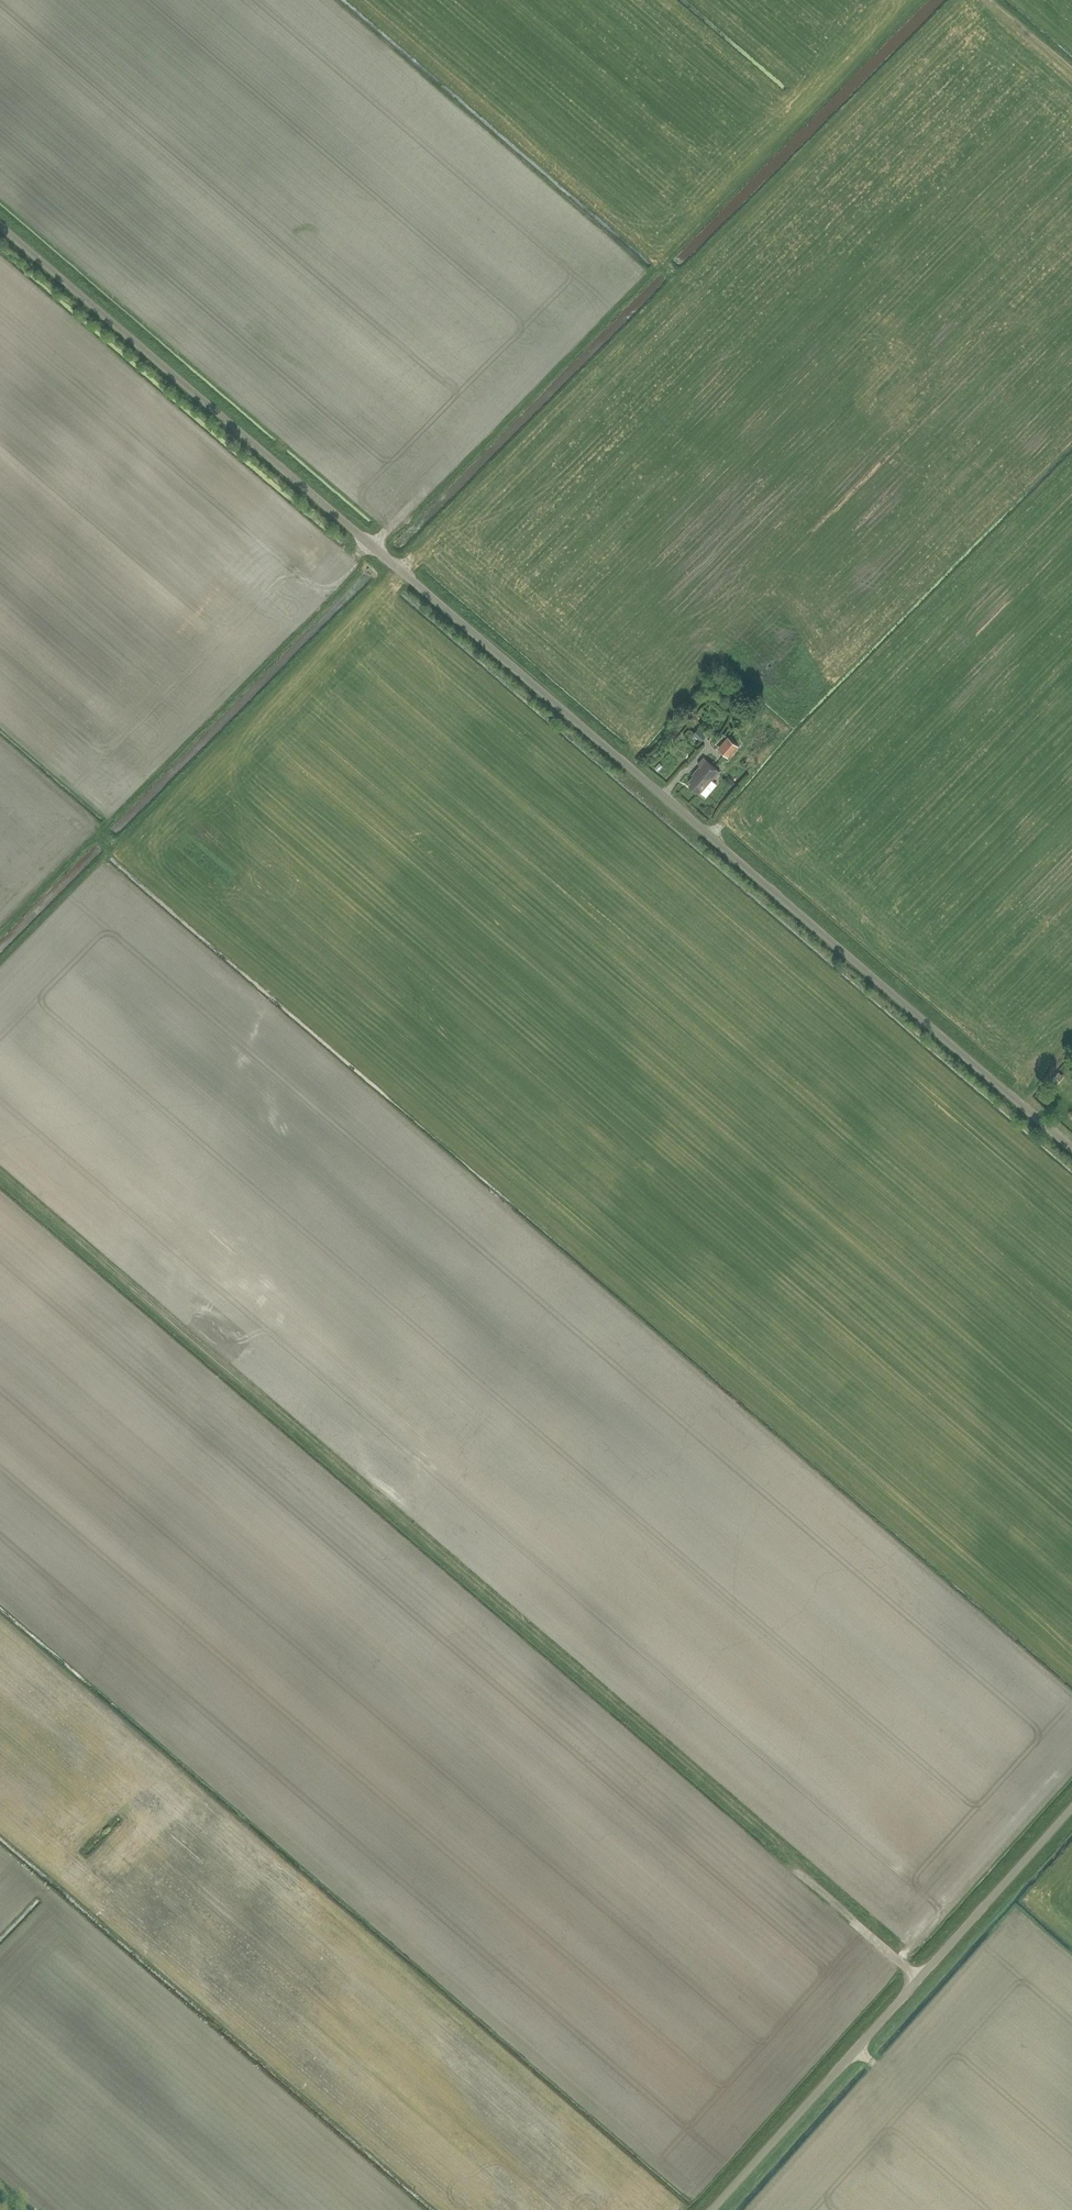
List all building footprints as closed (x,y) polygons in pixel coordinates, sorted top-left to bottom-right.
[(701,742),(706,737),(698,729),(693,734),(701,742)] [(729,759),(739,747),(724,734),(714,746),(729,759)] [(691,783),(689,786),(699,795),(702,792),(706,797),(717,784),(712,780),(720,771),(704,757),(699,764),(701,765),(692,776),(693,777),(689,781),(691,783)] [(1057,1084),(1063,1077),(1058,1072),(1052,1079),(1057,1084)]
